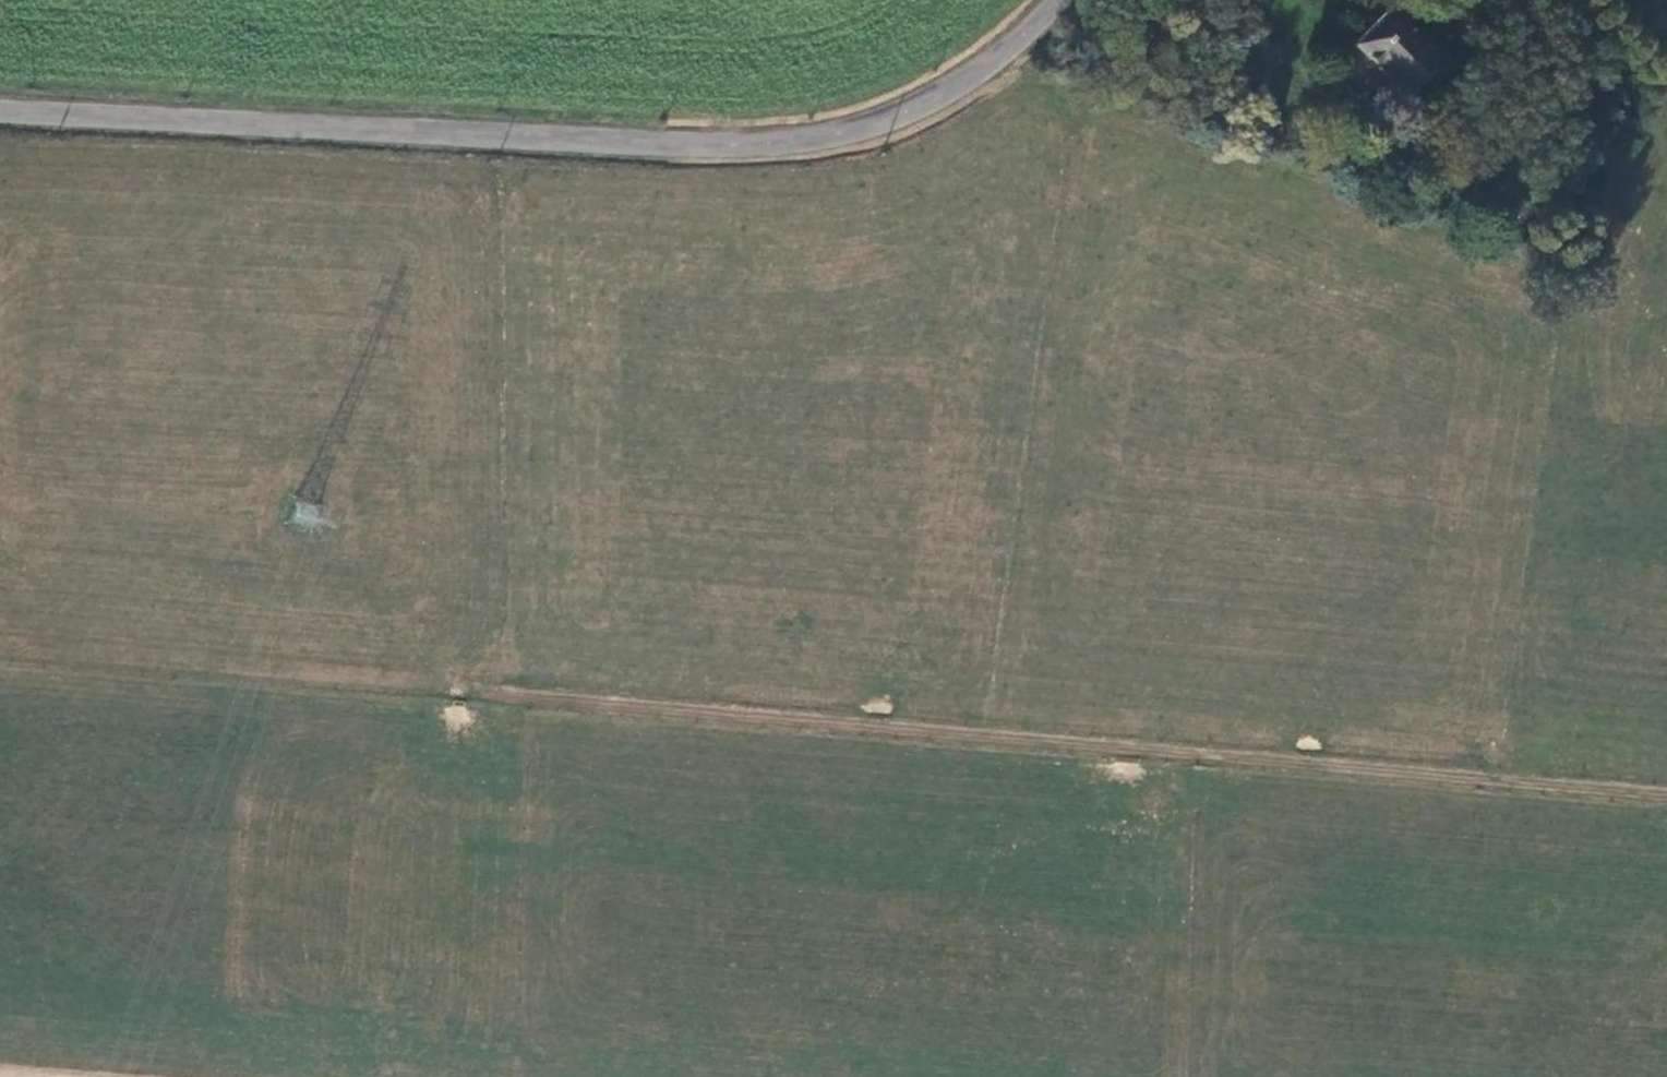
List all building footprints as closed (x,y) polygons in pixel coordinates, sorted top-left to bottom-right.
[(1458,65),(1400,7),(1362,46),(1420,104),(1458,65)]
